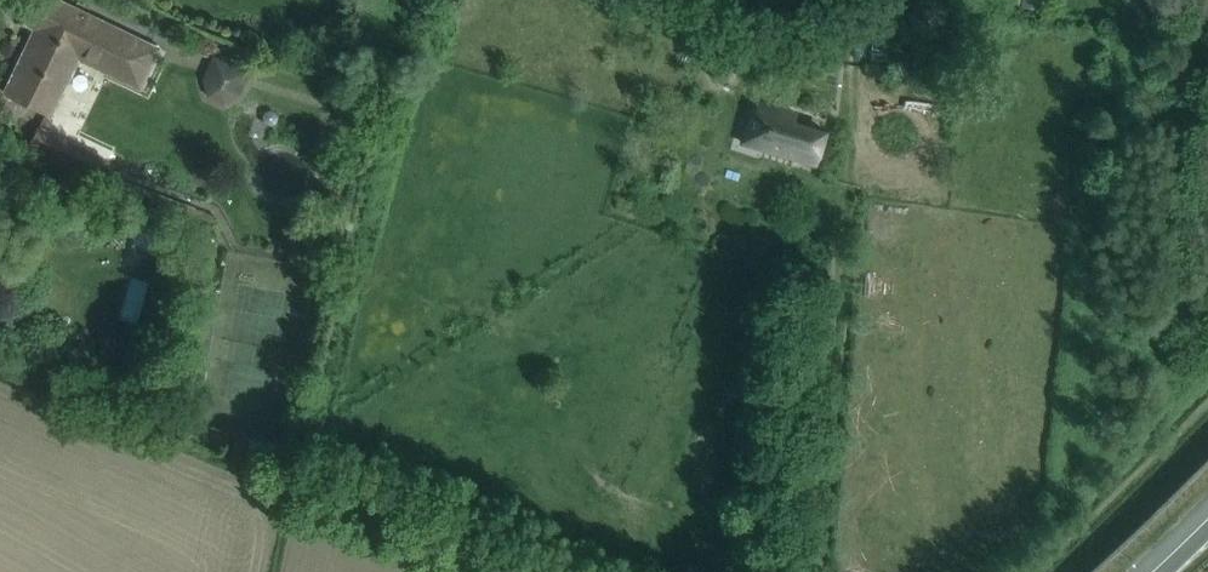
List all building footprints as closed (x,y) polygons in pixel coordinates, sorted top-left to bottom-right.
[(5,93),(47,113),(78,48),(143,79),(158,48),(57,0),(35,0),(24,22),(41,30),(31,51),(26,49),(5,93)] [(214,55),(204,79),(210,95),(224,101),(238,96),(249,70),(214,55)] [(812,167),(822,135),(776,120),(779,111),(751,102),(738,144),(812,167)] [(37,129),(30,146),(103,178),(111,161),(37,129)]
